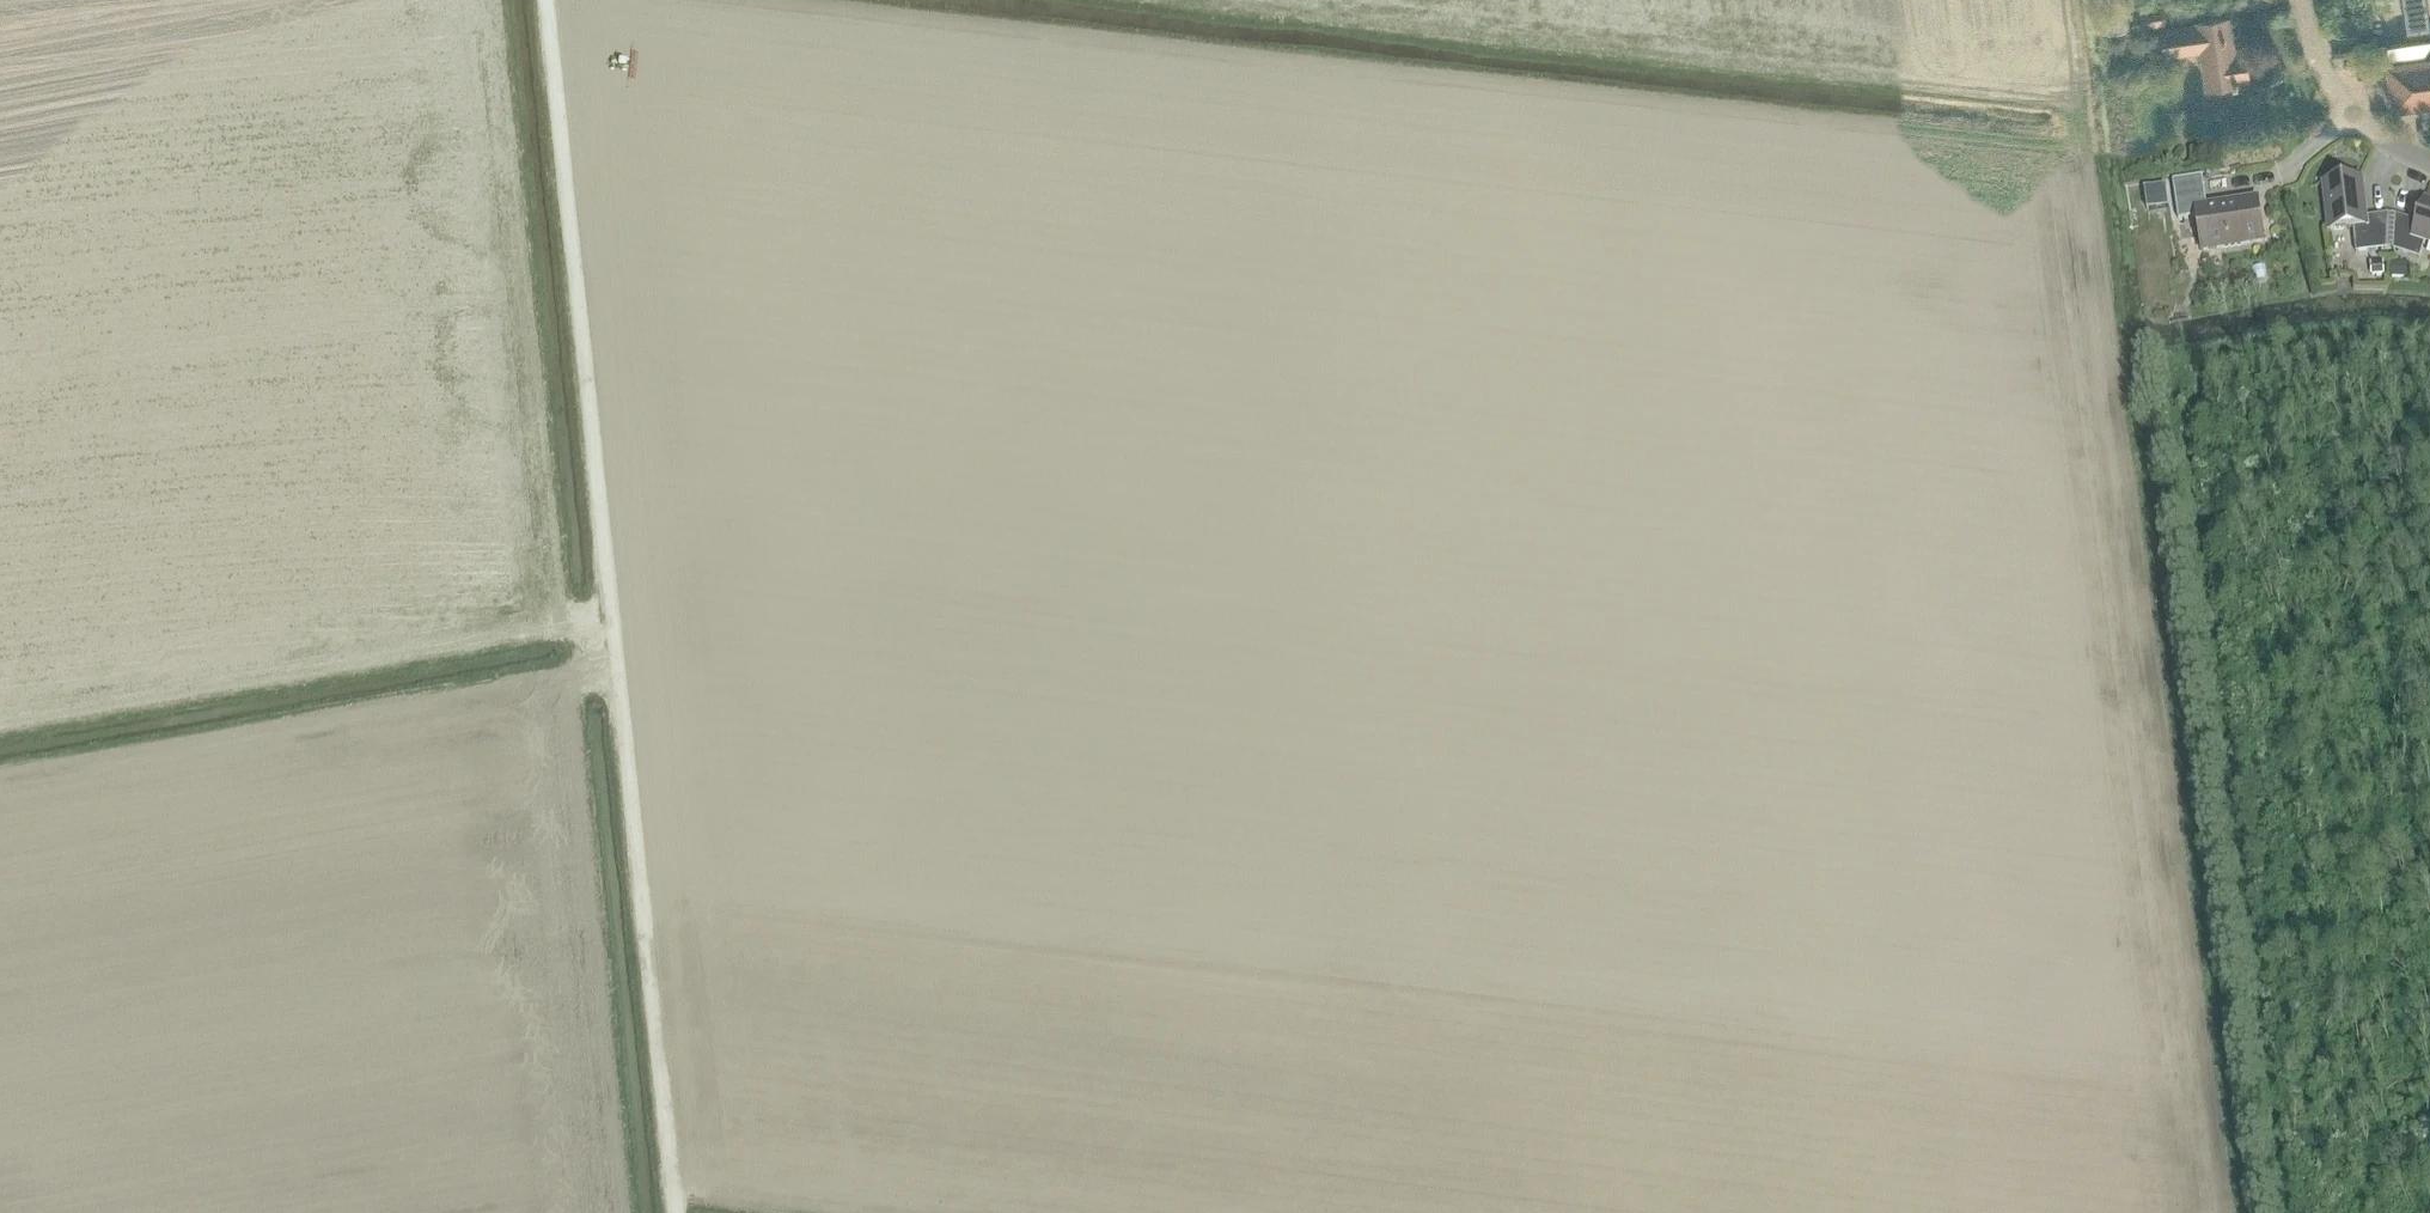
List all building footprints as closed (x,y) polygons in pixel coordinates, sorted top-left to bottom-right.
[(2404,9),(2408,33),(2429,30),(2429,19),(2428,5),(2404,9)] [(2239,78),(2249,76),(2246,52),(2235,53),(2229,15),(2198,20),(2198,24),(2163,29),(2167,52),(2202,47),(2208,85),(2235,81),(2235,83),(2239,82),(2239,78)] [(2391,66),(2396,106),(2429,101),(2429,61),(2391,66)] [(2202,251),(2263,242),(2256,200),(2206,207),(2202,176),(2172,181),(2178,220),(2197,217),(2202,251)] [(2385,249),(2388,215),(2364,217),(2359,180),(2324,184),(2329,230),(2352,227),(2355,253),(2385,249)] [(2424,202),(2417,223),(2394,215),(2392,250),(2419,258),(2425,240),(2429,241),(2429,204),(2424,202)] [(2371,275),(2384,274),(2383,261),(2370,262),(2371,275)] [(2392,262),(2392,278),(2409,278),(2410,263),(2392,262)]
